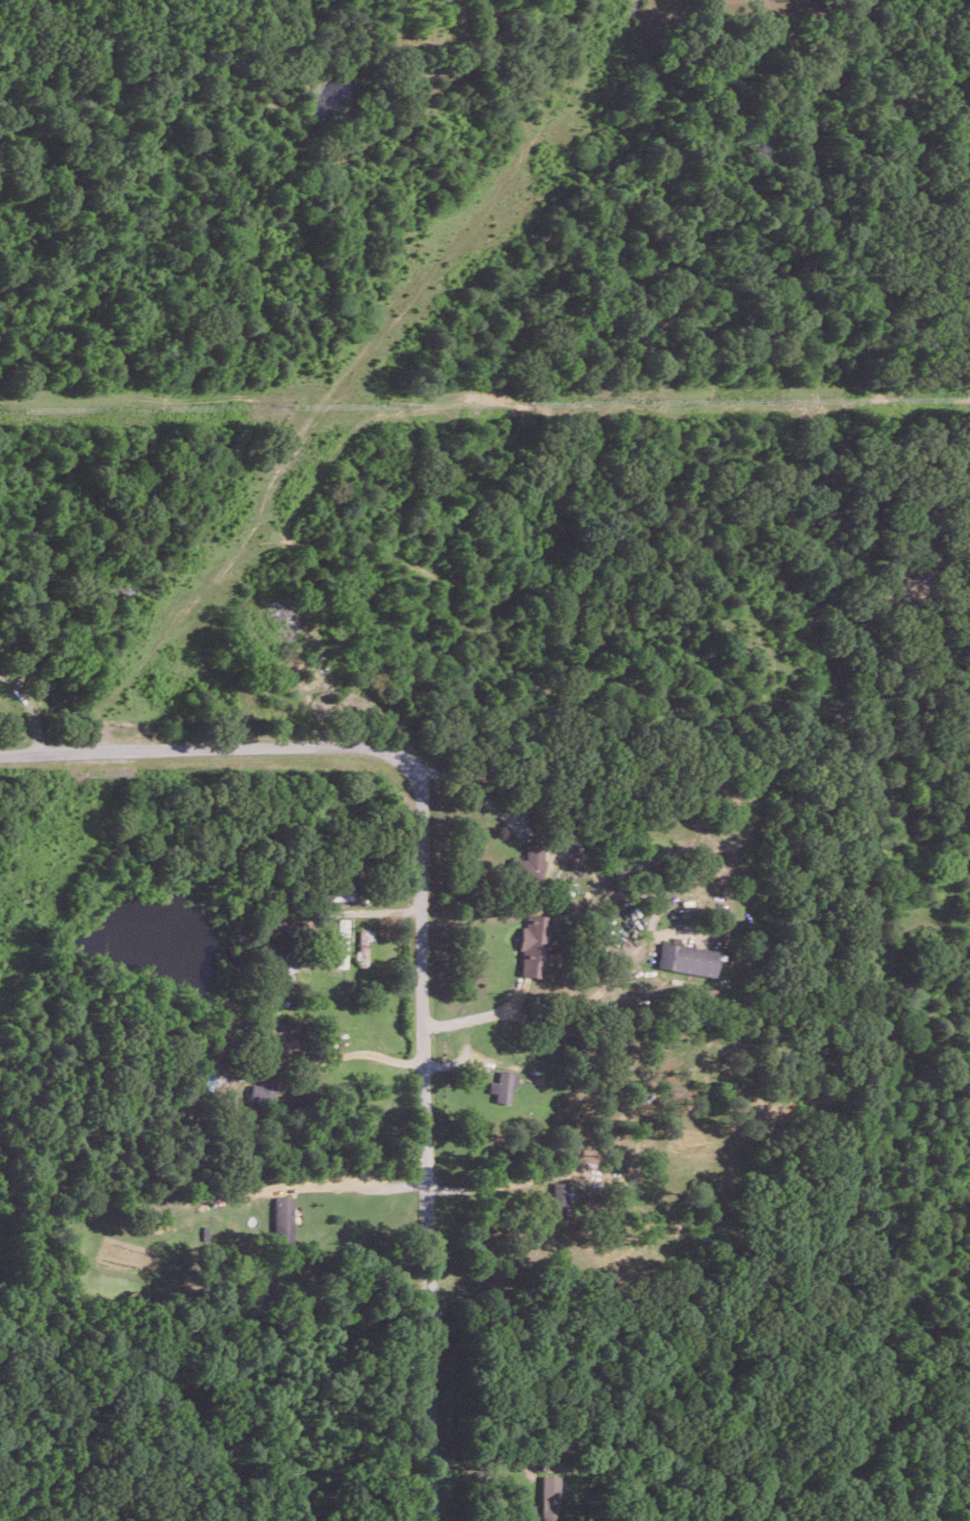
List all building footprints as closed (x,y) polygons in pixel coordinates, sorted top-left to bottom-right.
[(523,859),(511,857),(509,875),(538,879),(543,847),(526,844),(523,859)] [(518,975),(544,977),(550,916),(524,913),(518,975)] [(334,967),(345,967),(346,919),(336,918),(334,967)] [(366,964),(367,940),(372,941),(372,928),(359,928),(358,963),(366,964)] [(715,949),(659,942),(656,967),(712,975),(715,949)] [(249,1100),(272,1100),(273,1065),(258,1064),(258,1084),(249,1083),(249,1100)] [(495,1093),(493,1101),(508,1103),(511,1085),(516,1086),(518,1073),(498,1070),(496,1082),(489,1080),(487,1092),(495,1093)] [(275,1196),(274,1244),(292,1244),(293,1196),(275,1196)] [(541,1474),(539,1519),(558,1520),(560,1474),(541,1474)]
